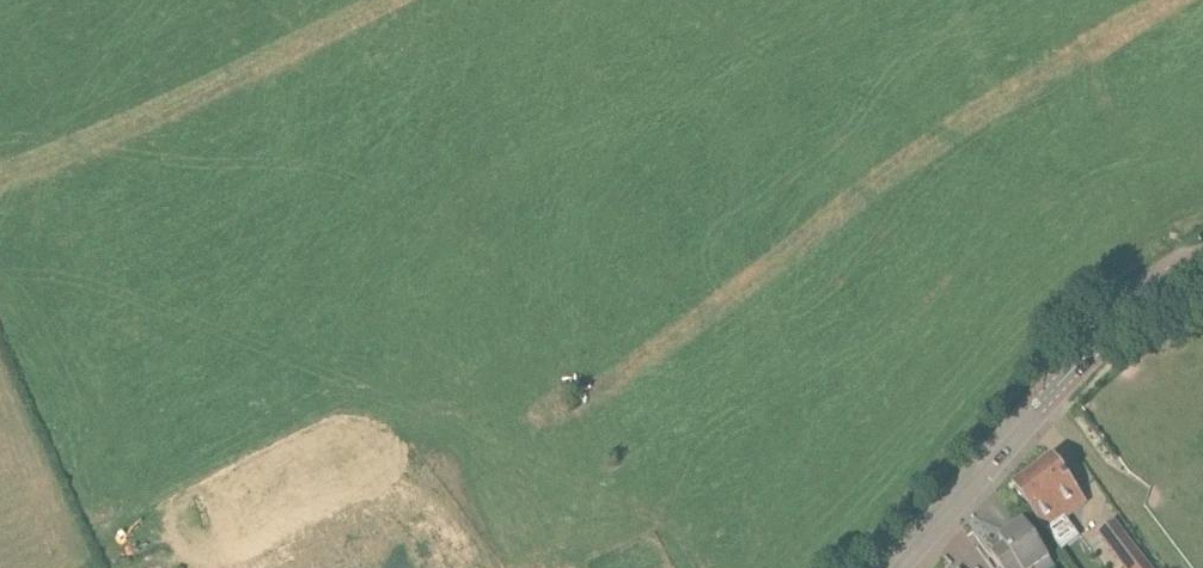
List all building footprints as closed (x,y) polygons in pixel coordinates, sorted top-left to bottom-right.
[(1046,532),(1084,504),(1077,494),(1078,494),(1054,461),(1015,490),(1046,532)] [(1115,524),(1099,535),(1125,567),(1149,567),(1115,524)] [(1024,525),(1000,543),(1005,550),(992,559),(999,567),(1055,567),(1024,525)]
